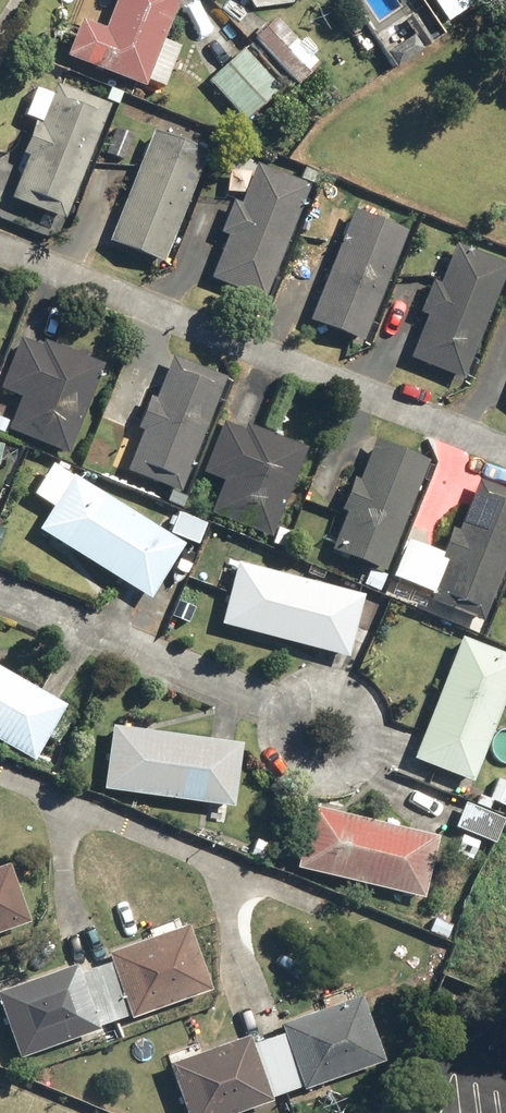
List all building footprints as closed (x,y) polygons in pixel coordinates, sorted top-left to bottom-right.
[(102,34),(74,23),(59,63),(137,93),(140,83),(160,91),(174,52),(152,44),(168,0),(115,0),(102,34)] [(428,12),(447,0),(420,0),(428,12)] [(315,53),(304,40),(297,46),(274,20),(251,41),(294,89),(317,68),(309,59),(315,53)] [(271,93),(243,55),(209,82),(237,119),(271,93)] [(58,224),(105,111),(54,90),(49,101),(29,92),(18,117),(28,121),(15,151),(24,155),(4,201),(58,224)] [(122,163),(122,132),(103,132),(102,162),(122,163)] [(204,157),(146,135),(103,249),(161,271),(204,157)] [(259,302),(301,187),(314,192),(320,175),(293,165),(288,179),(248,164),(234,201),(227,198),(214,233),(223,236),(206,282),(259,302)] [(358,218),(348,214),(307,326),(363,347),(405,235),(388,229),(393,215),(363,203),(358,218)] [(458,384),(502,271),(446,249),(432,286),(426,284),(414,315),(422,318),(404,363),(458,384)] [(16,341),(0,387),(0,396),(15,401),(3,435),(62,456),(93,369),(16,341)] [(172,497),(223,382),(167,357),(149,398),(144,396),(132,424),(143,429),(123,475),(172,497)] [(298,452),(219,419),(196,475),(217,484),(204,515),(263,539),(298,452)] [(355,587),(371,593),(421,458),(369,439),(353,481),(344,478),(333,509),(341,512),(325,553),(363,567),(355,587)] [(187,553),(43,467),(25,497),(47,509),(31,535),(154,609),(187,553)] [(505,554),(505,504),(473,491),(457,531),(446,527),(433,560),(400,546),(385,582),(427,599),(423,610),(476,631),(505,554)] [(357,600),(228,566),(212,627),(340,662),(357,600)] [(454,638),(407,764),(468,786),(505,682),(505,657),(454,638)] [(0,673),(0,751),(26,766),(41,739),(53,746),(65,726),(54,719),(60,708),(0,673)] [(235,746),(104,728),(95,793),(225,810),(230,771),(246,773),(248,757),(234,755),(235,746)] [(431,839),(305,809),(290,871),(417,901),(431,839)] [(35,920),(13,861),(0,866),(0,933),(35,920)] [(118,959),(96,967),(115,1019),(134,1012),(136,1018),(218,988),(194,922),(115,950),(118,959)] [(102,1024),(115,1019),(96,967),(84,971),(80,961),(0,990),(25,1058),(104,1029),(102,1024)] [(286,1031),(269,1038),(288,1090),(307,1083),(309,1089),(388,1062),(364,994),(283,1022),(286,1031)] [(288,1090),(269,1038),(256,1042),(253,1033),(172,1062),(190,1112),(241,1112),(276,1100),(274,1095),(288,1090)]
